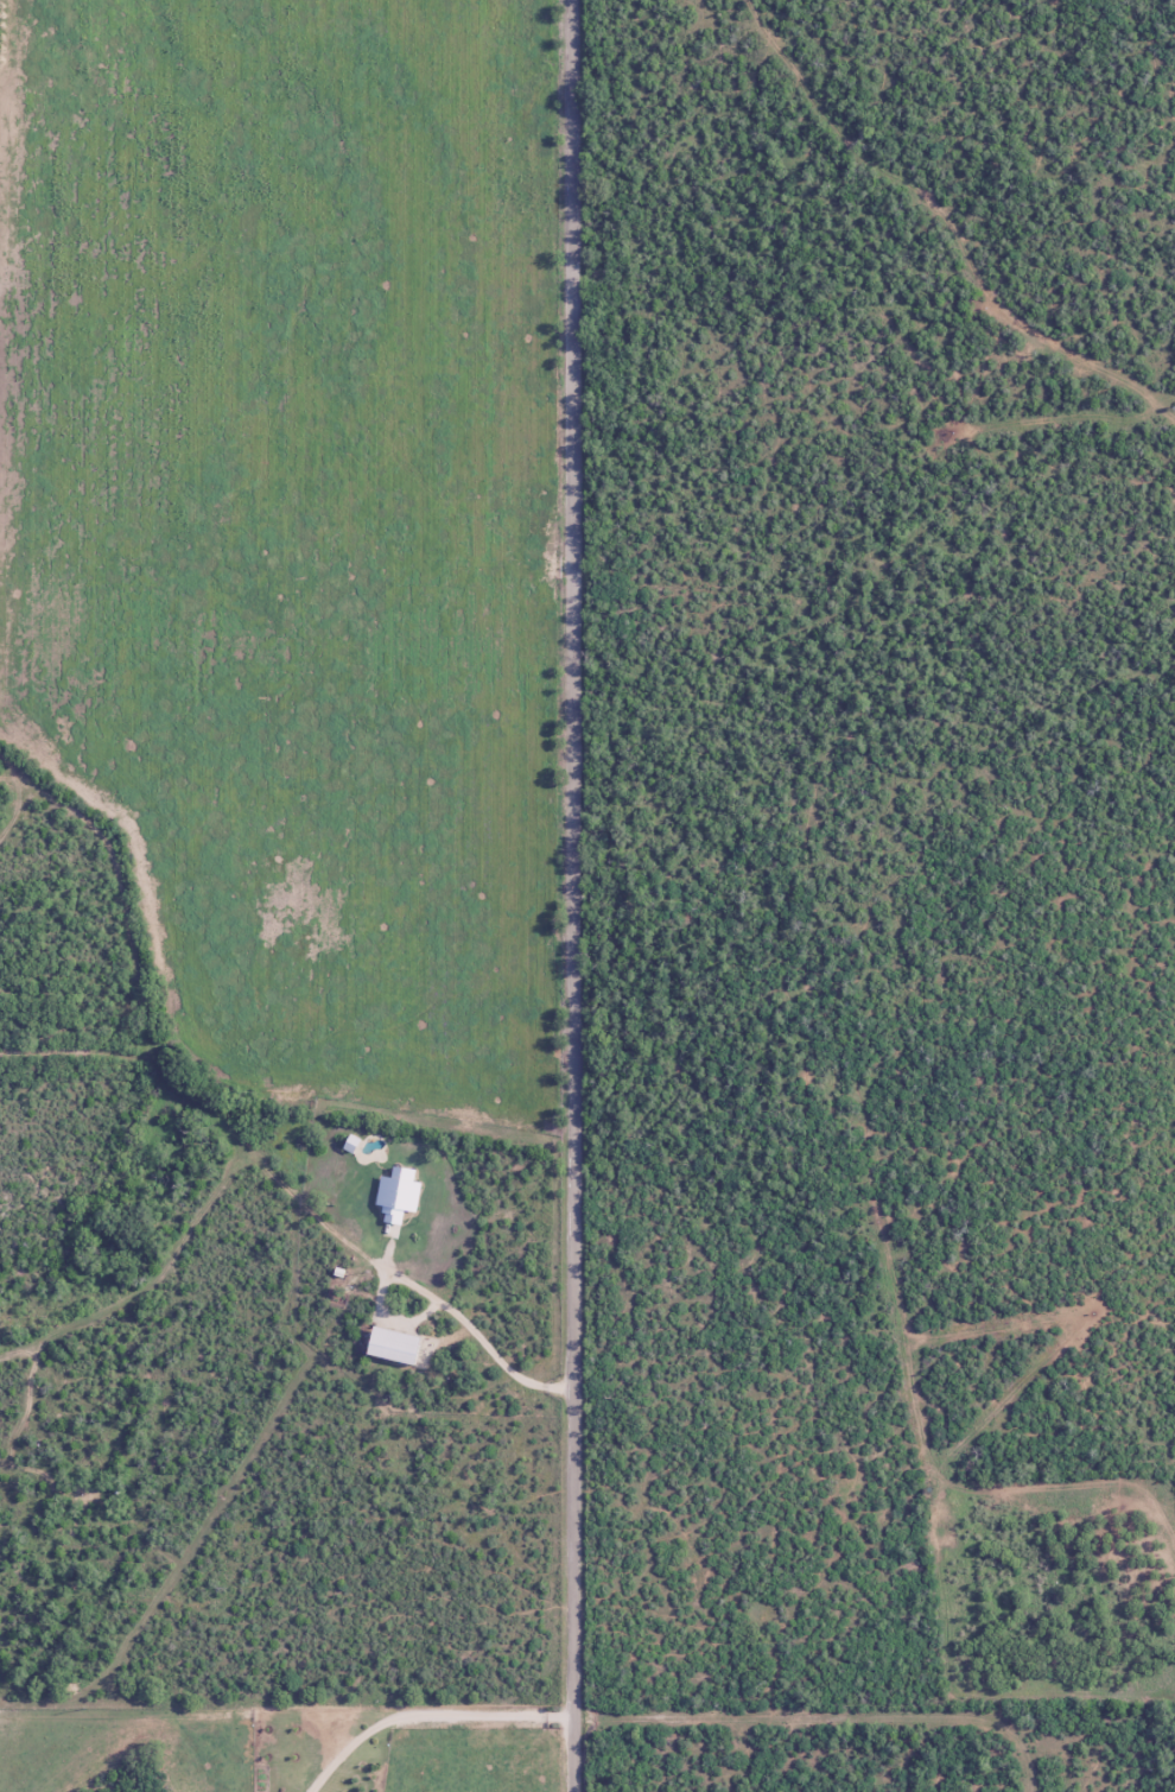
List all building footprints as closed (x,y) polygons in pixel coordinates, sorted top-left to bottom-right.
[(419,1212),(423,1182),(416,1181),(418,1169),(394,1165),(393,1177),(381,1175),(377,1206),(387,1208),(385,1222),(404,1224),(406,1210),(419,1212)] [(427,1368),(434,1338),(380,1327),(374,1356),(427,1368)]
